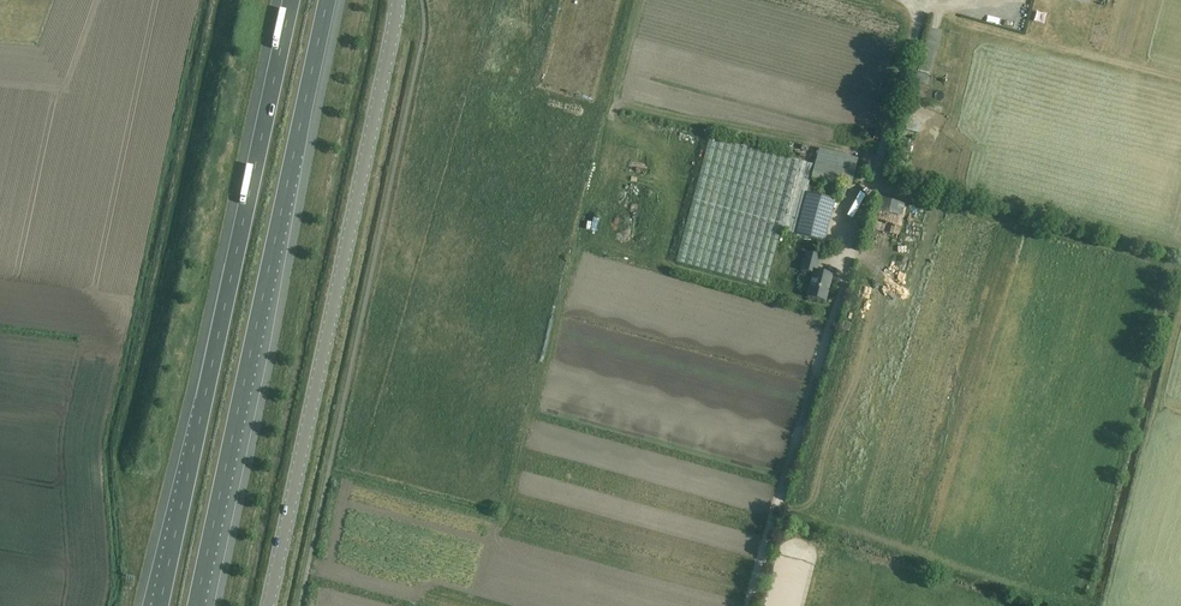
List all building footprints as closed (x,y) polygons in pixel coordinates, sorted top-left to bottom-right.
[(795,236),(807,194),(814,166),(710,138),(676,263),(766,287),(780,232),(795,236)] [(835,201),(807,194),(795,236),(823,243),(835,201)] [(807,298),(825,303),(832,276),(815,271),(816,266),(817,266),(820,256),(806,253),(801,271),(813,275),(807,298)]
